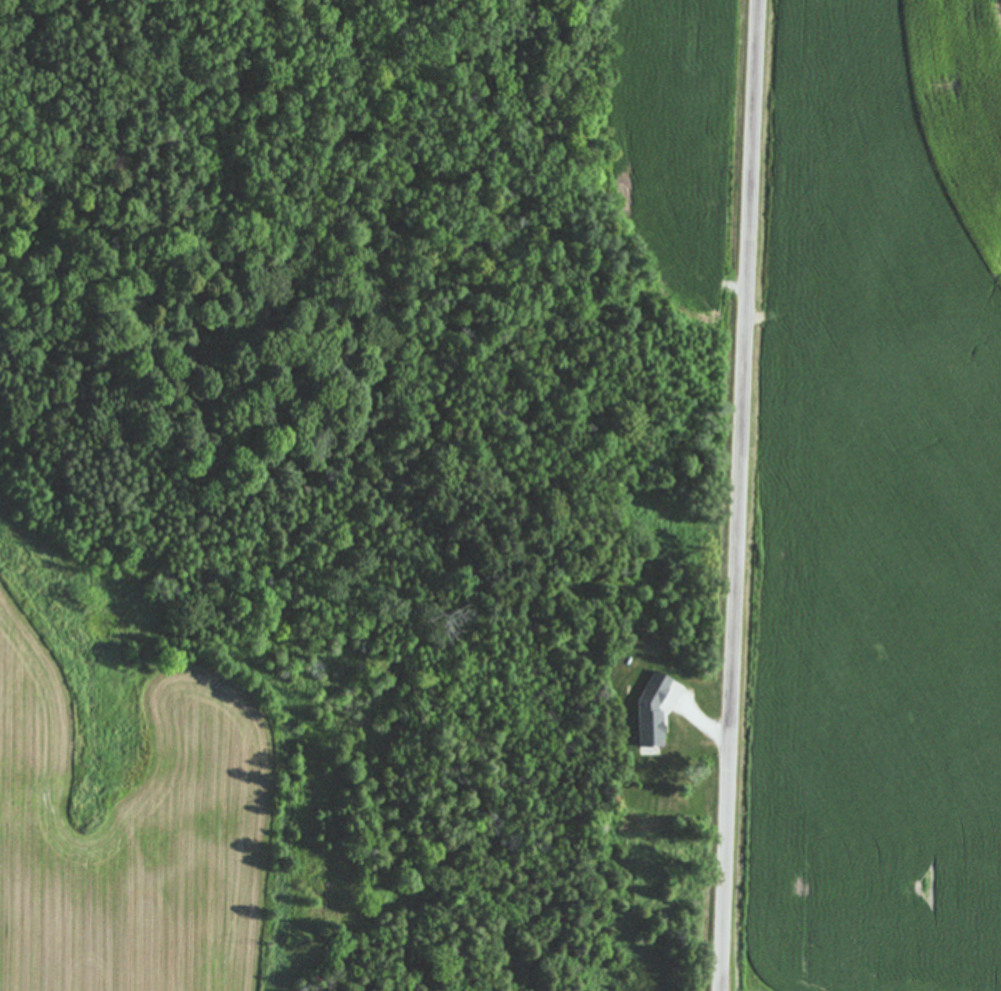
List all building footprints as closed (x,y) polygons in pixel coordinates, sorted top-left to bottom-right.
[(643,749),(668,747),(667,739),(669,735),(668,712),(664,711),(678,680),(657,671),(644,701),(644,705),(641,712),(643,749)]
